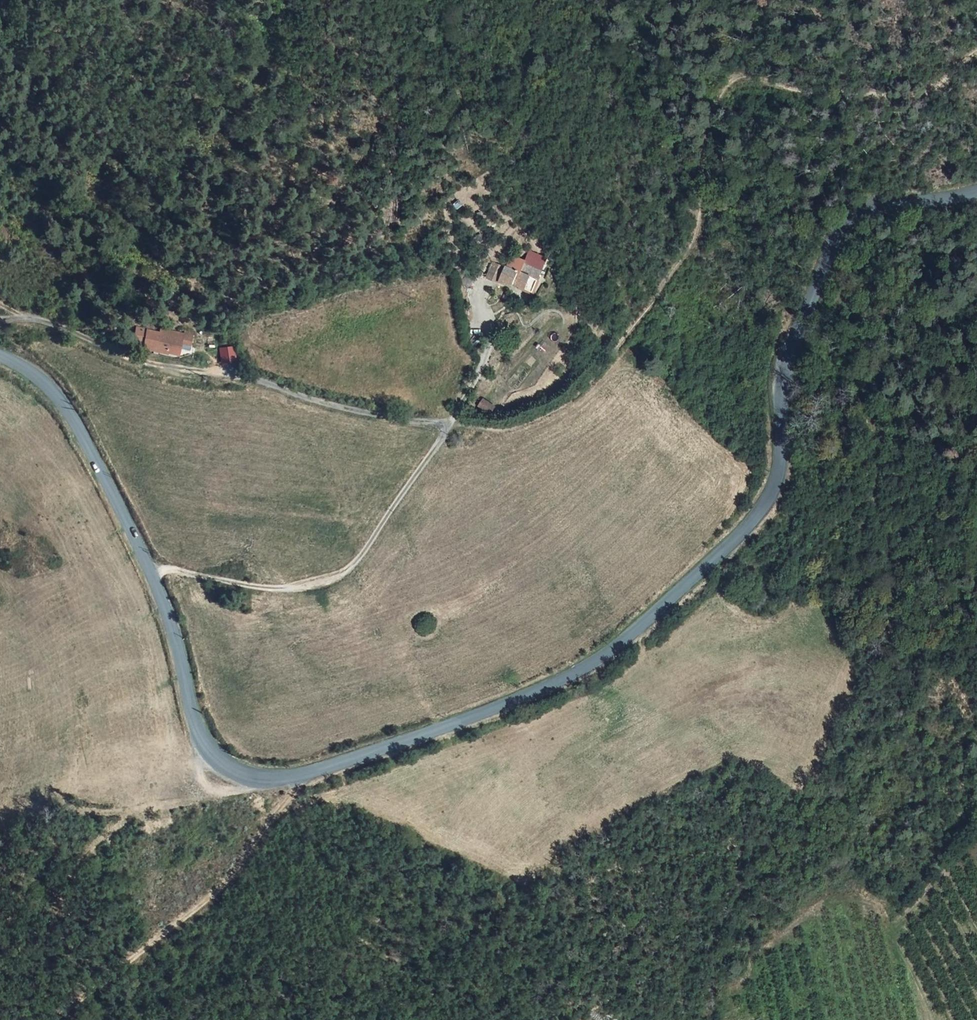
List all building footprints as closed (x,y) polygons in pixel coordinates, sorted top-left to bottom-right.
[(512,267),(496,261),(492,275),(506,280),(512,267)] [(531,274),(512,267),(506,280),(530,289),(535,277),(542,279),(545,270),(534,266),(531,274)] [(479,280),(473,274),(463,285),(470,291),(479,280)] [(185,335),(145,328),(144,332),(140,332),(139,338),(143,339),(142,352),(173,358),(174,354),(179,355),(181,343),(184,344),(185,335)] [(492,414),(497,406),(483,398),(478,406),(492,414)]
